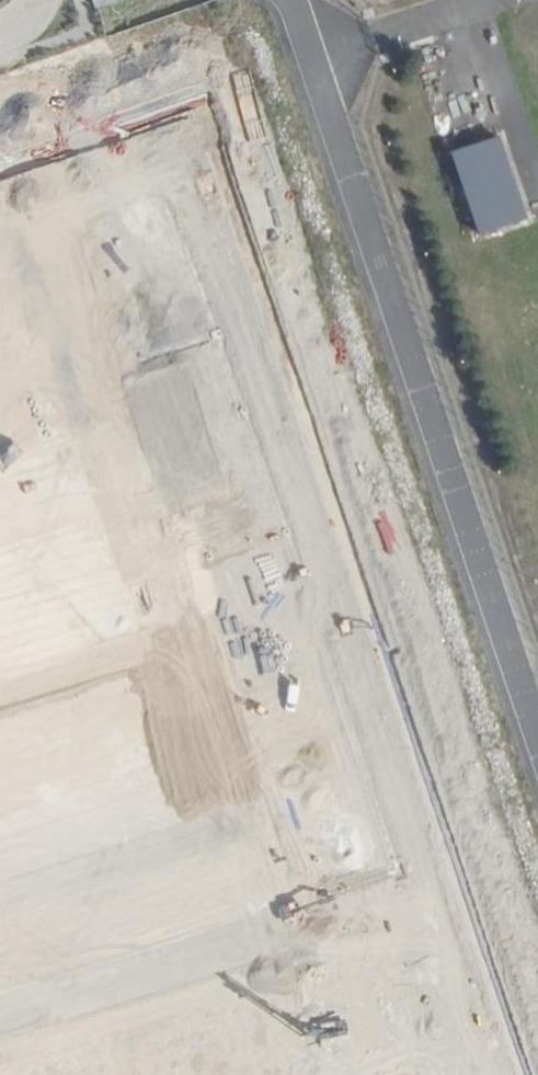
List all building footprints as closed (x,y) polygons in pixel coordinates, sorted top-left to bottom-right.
[(501,139),(451,155),(479,238),(528,222),(501,139)]
